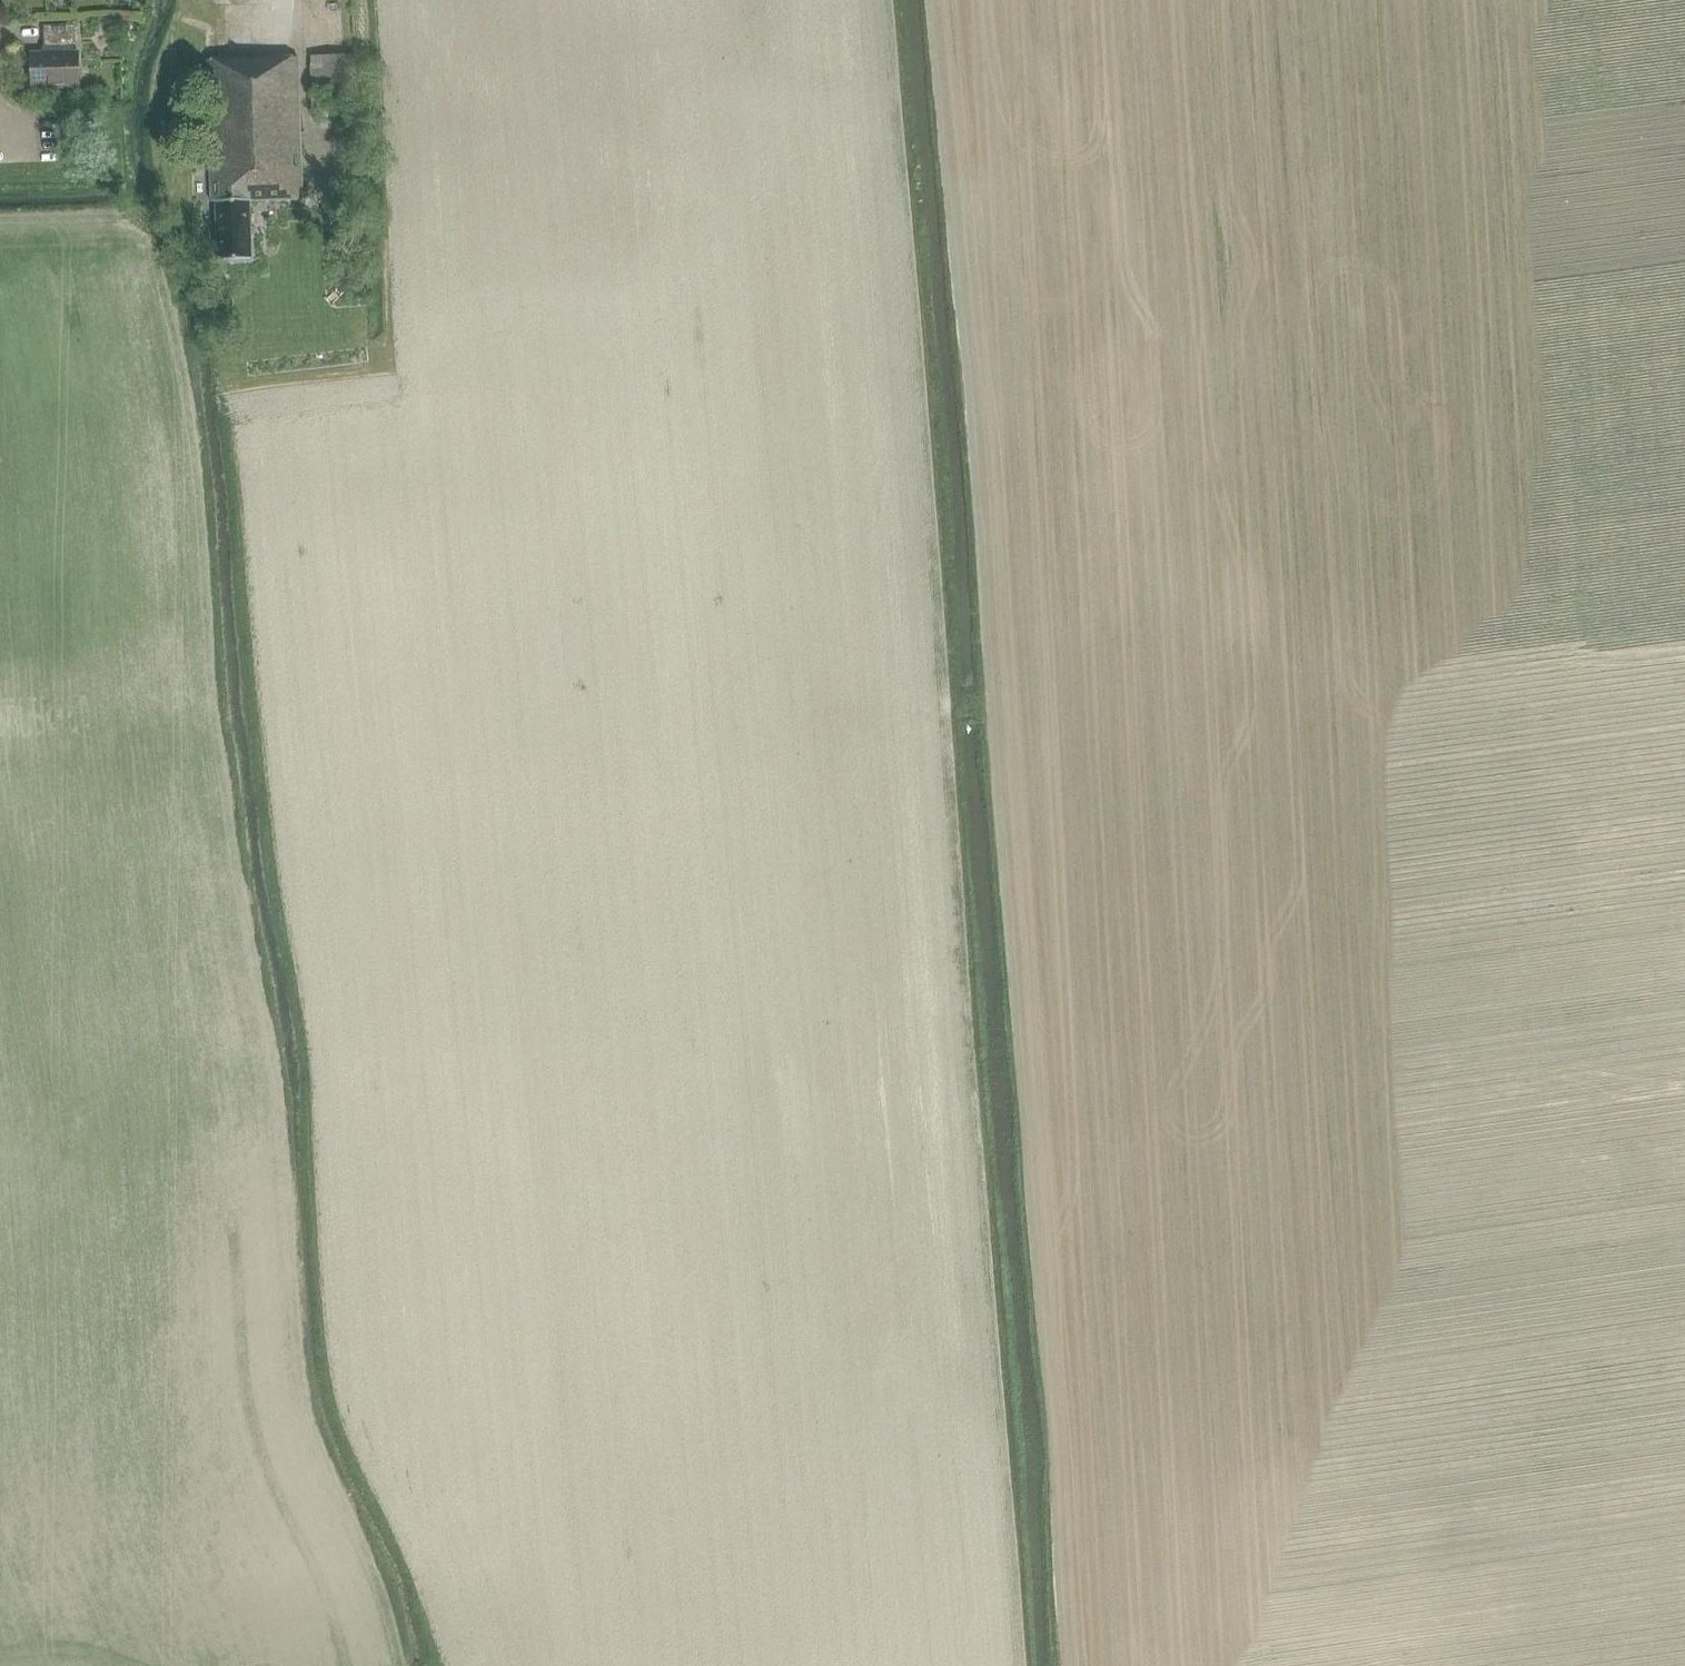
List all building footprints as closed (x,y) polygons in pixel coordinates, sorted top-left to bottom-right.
[(32,87),(79,86),(78,52),(74,52),(73,44),(75,44),(75,24),(44,25),(44,53),(31,54),(32,87)] [(312,110),(357,109),(355,55),(311,56),(312,110)] [(215,201),(218,259),(251,258),(250,201),(303,198),(298,57),(207,60),(211,202),(215,201)]
